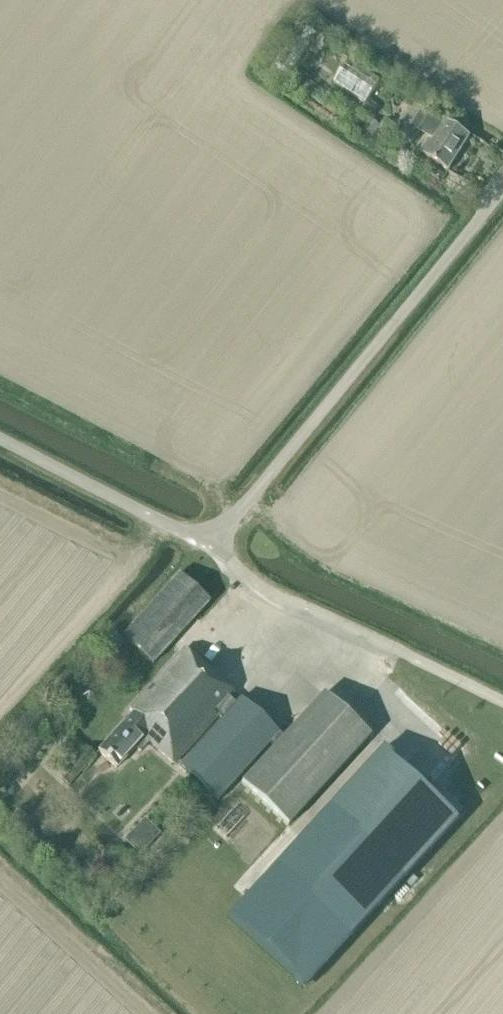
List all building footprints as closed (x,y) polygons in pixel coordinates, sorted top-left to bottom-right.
[(303,53),(316,34),(307,28),(294,47),(303,53)] [(291,72),(303,53),(294,47),(281,66),(291,72)] [(348,60),(334,83),(366,103),(381,80),(348,60)] [(442,119),(440,122),(416,108),(400,135),(411,142),(418,131),(430,138),(421,152),(447,169),(468,136),(442,119)] [(379,130),(381,127),(379,126),(370,119),(362,129),(373,137),(379,130)] [(383,133),(391,123),(385,119),(379,126),(381,127),(379,130),(383,133)] [(121,637),(151,666),(209,605),(179,576),(121,637)] [(240,786),(286,828),(368,738),(322,696),(282,740),(239,701),(235,706),(229,700),(232,696),(183,651),(128,712),(131,714),(97,752),(106,761),(111,756),(119,764),(134,748),(139,753),(149,742),(172,764),(217,715),(222,719),(179,767),(217,802),(268,746),(273,750),(240,786)] [(57,777),(68,787),(95,758),(84,748),(57,777)] [(456,819),(382,750),(326,811),(272,870),(347,939),(401,879),(456,819)] [(144,822),(125,842),(138,855),(158,835),(144,822)]
